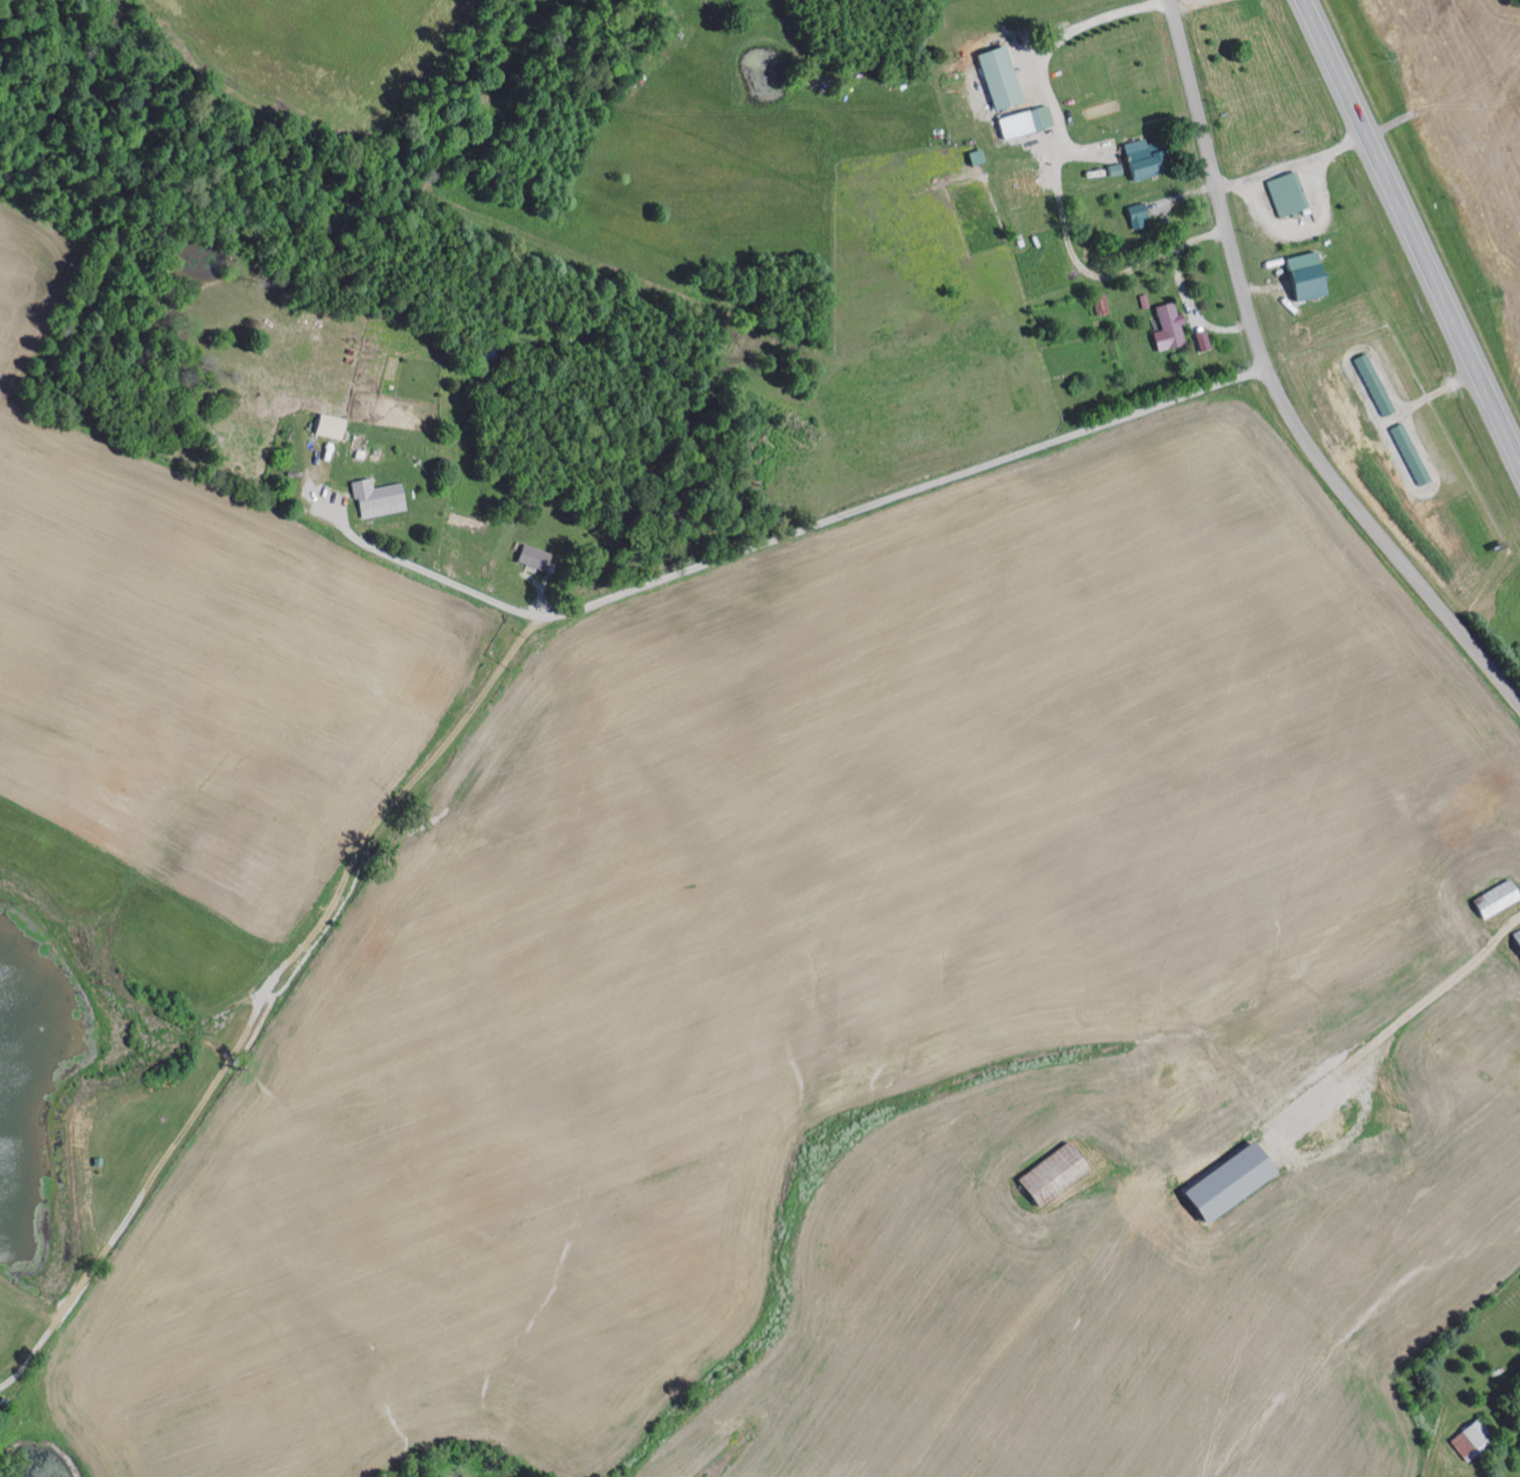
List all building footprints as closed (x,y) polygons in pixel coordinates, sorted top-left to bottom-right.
[(1021,102),(1003,45),(973,54),(991,112),(1021,102)] [(994,118),(999,139),(1051,128),(1046,106),(994,118)] [(1120,145),(1124,161),(1122,161),(1127,181),(1155,174),(1150,155),(1145,157),(1141,139),(1120,145)] [(1106,177),(1120,175),(1118,164),(1105,166),(1106,177)] [(1308,207),(1294,170),(1265,182),(1279,218),(1308,207)] [(1154,217),(1160,216),(1157,201),(1125,207),(1130,230),(1156,225),(1154,217)] [(1281,259),(1289,303),(1321,297),(1313,253),(1281,259)] [(1094,293),(1095,315),(1107,314),(1107,292),(1094,293)] [(1150,332),(1155,350),(1183,343),(1179,325),(1182,324),(1179,312),(1174,314),(1171,301),(1154,306),(1160,330),(1150,332)] [(1199,351),(1211,347),(1204,328),(1193,332),(1199,351)] [(1379,415),(1391,410),(1364,352),(1352,357),(1379,415)] [(311,434),(341,439),(345,418),(314,414),(311,434)] [(1388,427),(1416,485),(1428,480),(1399,422),(1388,427)] [(397,482),(370,488),(367,477),(349,481),(358,519),(403,509),(397,482)] [(514,565),(546,571),(551,552),(518,544),(514,565)] [(1519,899),(1508,879),(1470,900),(1481,920),(1519,899)] [(1510,933),(1519,959),(1519,929),(1510,933)] [(1033,1207),(1085,1170),(1064,1142),(1012,1179),(1033,1207)] [(1270,1176),(1249,1142),(1174,1190),(1196,1224),(1270,1176)] [(1492,1442),(1474,1420),(1448,1441),(1466,1463),(1492,1442)]
